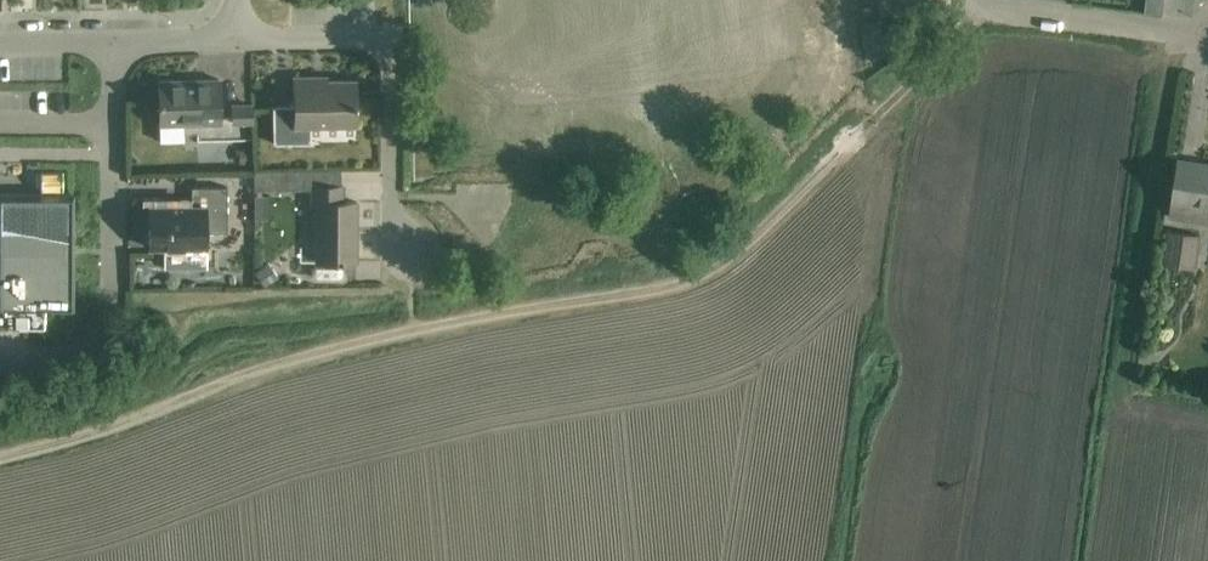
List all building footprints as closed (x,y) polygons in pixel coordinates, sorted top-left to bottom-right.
[(883,12),(906,7),(905,0),(880,0),(883,12)] [(1145,17),(1164,19),(1166,0),(1147,0),(1145,17)] [(294,106),(273,106),(274,143),(310,142),(310,126),(356,125),(355,80),(317,81),(317,77),(294,77),(294,106)] [(158,80),(159,124),(220,123),(219,79),(192,80),(192,82),(182,82),(182,80),(158,80)] [(233,105),(233,124),(252,124),(252,105),(233,105)] [(240,150),(240,164),(252,164),(252,150),(240,150)] [(1180,161),(1173,201),(1170,218),(1207,224),(1207,166),(1180,161)] [(254,189),(260,189),(305,189),(306,168),(254,169),(254,189)] [(343,201),(343,186),(311,186),(312,205),(315,205),(315,261),(356,261),(357,201),(343,201)] [(149,247),(205,247),(205,232),(227,232),(227,187),(188,187),(188,205),(149,205),(149,247)] [(46,328),(46,309),(72,309),(73,194),(0,194),(0,328),(46,328)] [(1167,232),(1162,263),(1196,268),(1201,237),(1167,232)] [(160,277),(160,250),(128,250),(128,277),(160,277)] [(256,271),(265,286),(279,277),(270,262),(256,271)]
